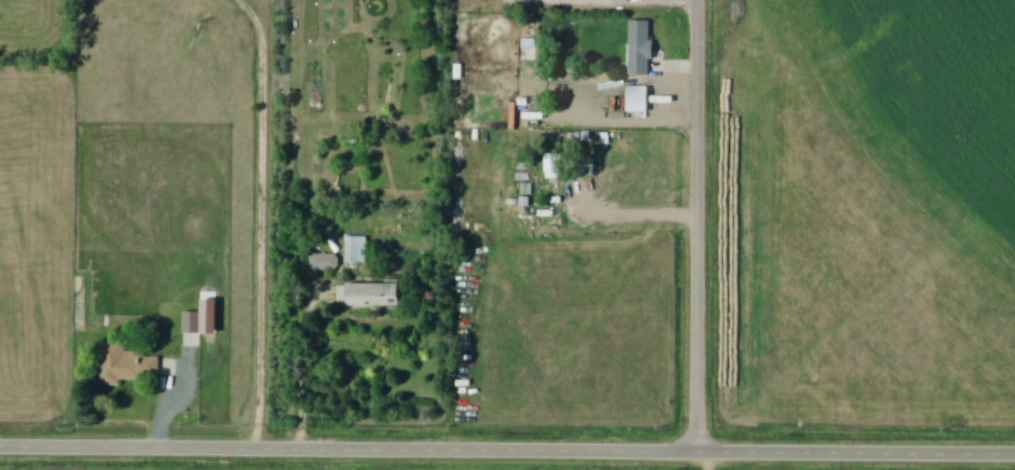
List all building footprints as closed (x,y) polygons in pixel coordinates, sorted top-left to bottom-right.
[(653,22),(631,22),(630,76),(653,76),(653,22)] [(629,108),(629,84),(650,85),(650,109),(629,108)] [(550,157),(550,181),(559,181),(559,157),(550,157)] [(367,238),(347,238),(347,265),(367,265),(367,238)] [(310,272),(333,272),(333,256),(310,256),(310,272)] [(402,285),(349,285),(349,308),(402,308),(402,285)] [(183,334),(201,334),(201,314),(183,314),(183,334)] [(122,382),(159,383),(159,359),(127,358),(127,343),(101,343),(101,387),(122,387),(122,382)]
